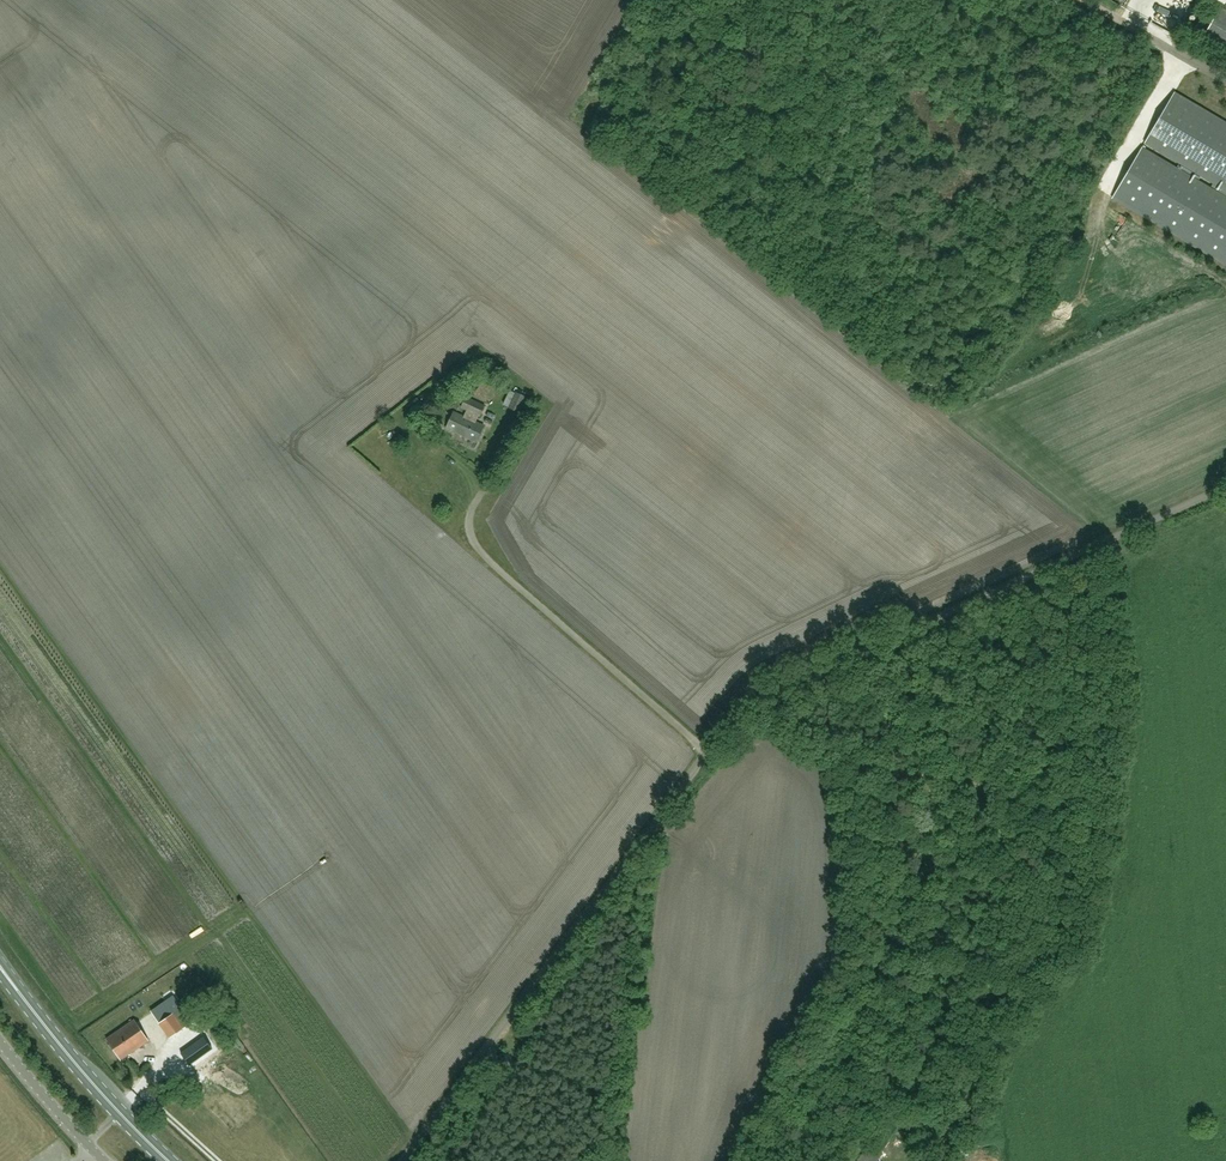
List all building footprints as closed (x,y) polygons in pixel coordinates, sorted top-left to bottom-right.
[(1219,8),(1202,40),(1225,53),(1225,12),(1219,8)] [(1185,100),(1174,93),(1145,143),(1181,164),(1202,176),(1213,183),(1225,191),(1225,125),(1185,100)] [(1113,197),(1225,264),(1225,197),(1210,188),(1199,181),(1178,169),(1142,147),(1113,197)] [(518,413),(525,396),(517,392),(509,409),(518,413)] [(480,416),(485,405),(466,397),(461,407),(467,410),(464,416),(454,411),(446,428),(476,442),(484,425),(475,421),(478,415),(480,416)] [(169,1037),(191,1022),(181,1008),(159,1023),(169,1037)] [(120,1060),(148,1041),(134,1020),(106,1039),(120,1060)] [(204,1037),(181,1054),(189,1065),(212,1048),(204,1037)] [(206,1074),(199,1079),(207,1090),(227,1076),(220,1066),(207,1075),(206,1074)]
